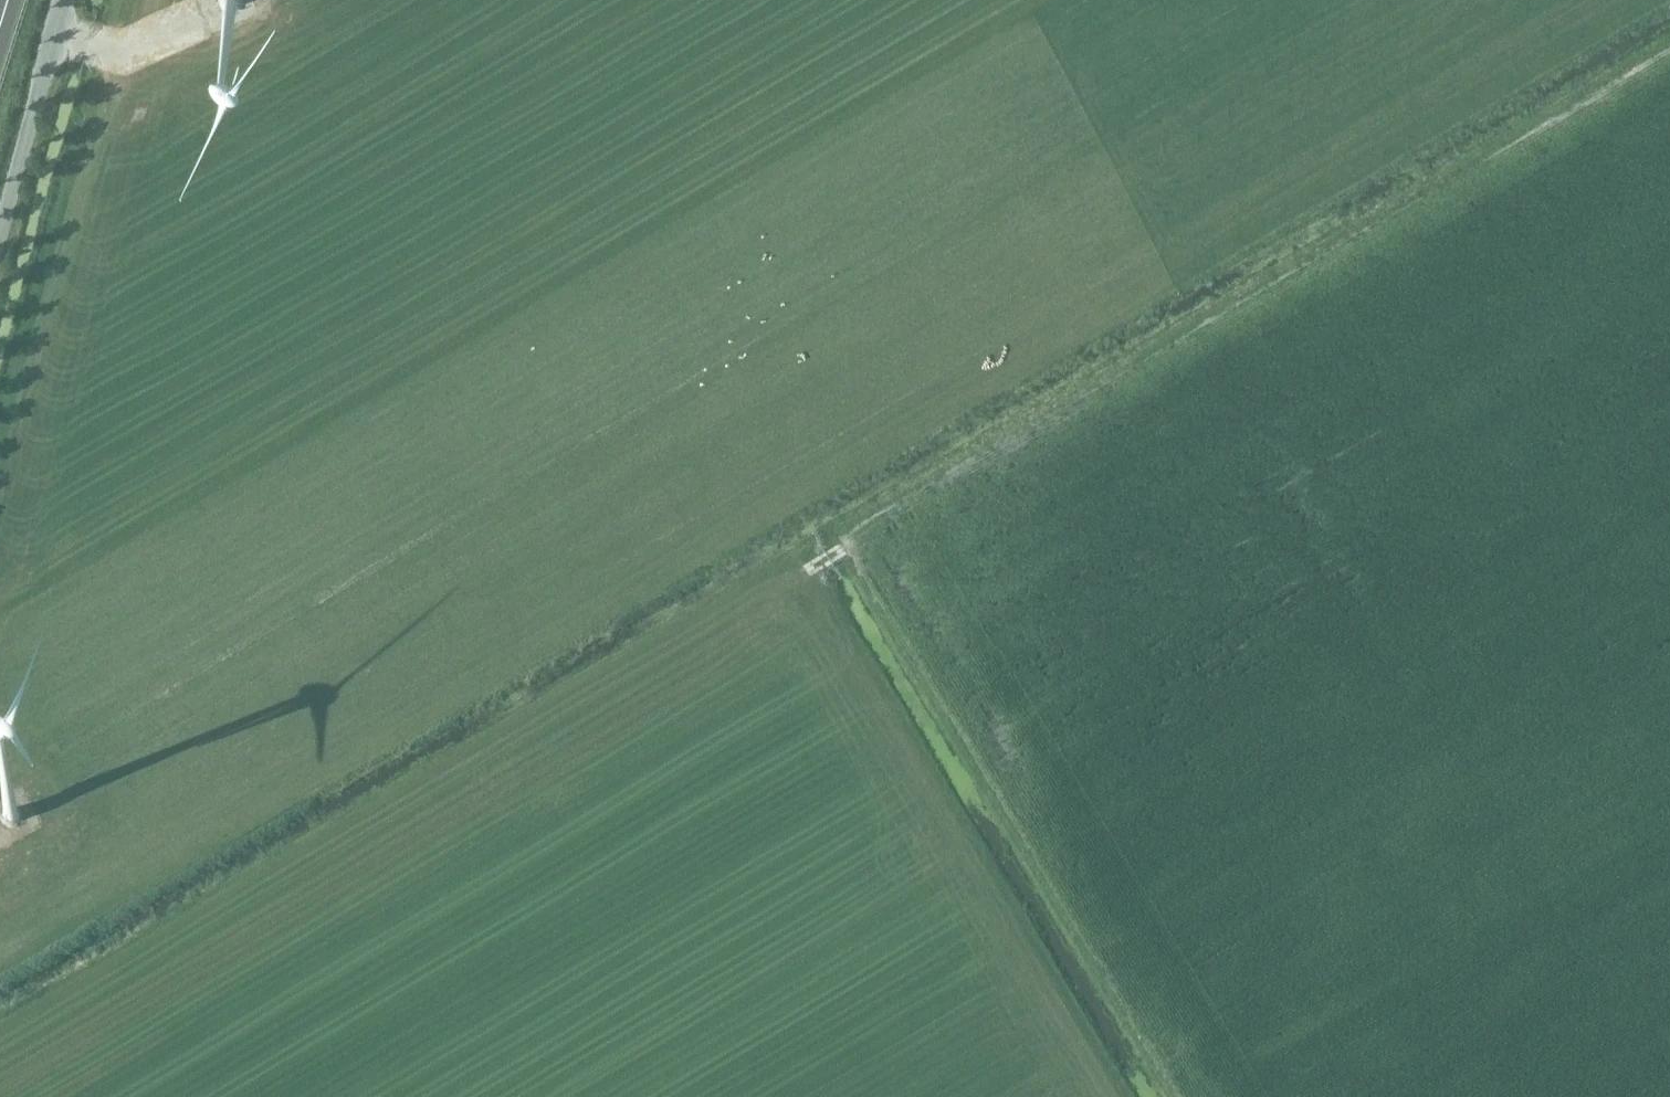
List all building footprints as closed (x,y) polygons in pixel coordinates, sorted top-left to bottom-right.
[(224,2),(224,3),(224,4),(224,5),(225,5),(225,6),(225,7),(226,7),(226,8),(227,8),(227,9),(228,9),(229,10),(230,10),(231,10),(232,10),(233,10),(234,10),(235,10),(235,9),(236,9),(236,8),(237,8),(238,7),(238,6),(239,6),(239,5),(239,4),(239,3),(239,2),(239,1),(239,0),(224,0),(224,1),(224,2)] [(4,816),(4,817),(4,818),(4,819),(4,820),(5,820),(5,821),(6,822),(6,823),(7,823),(8,823),(8,824),(9,824),(10,824),(11,824),(11,825),(12,825),(12,824),(13,824),(14,824),(15,824),(16,823),(17,823),(17,822),(18,821),(18,820),(19,819),(19,818),(19,817),(19,816),(19,815),(19,814),(18,814),(18,813),(18,812),(17,812),(17,811),(16,811),(16,810),(15,810),(14,810),(13,809),(12,809),(11,809),(10,809),(9,809),(9,810),(8,810),(7,810),(7,811),(6,811),(6,812),(5,812),(5,813),(4,814),(4,815),(4,816)]
